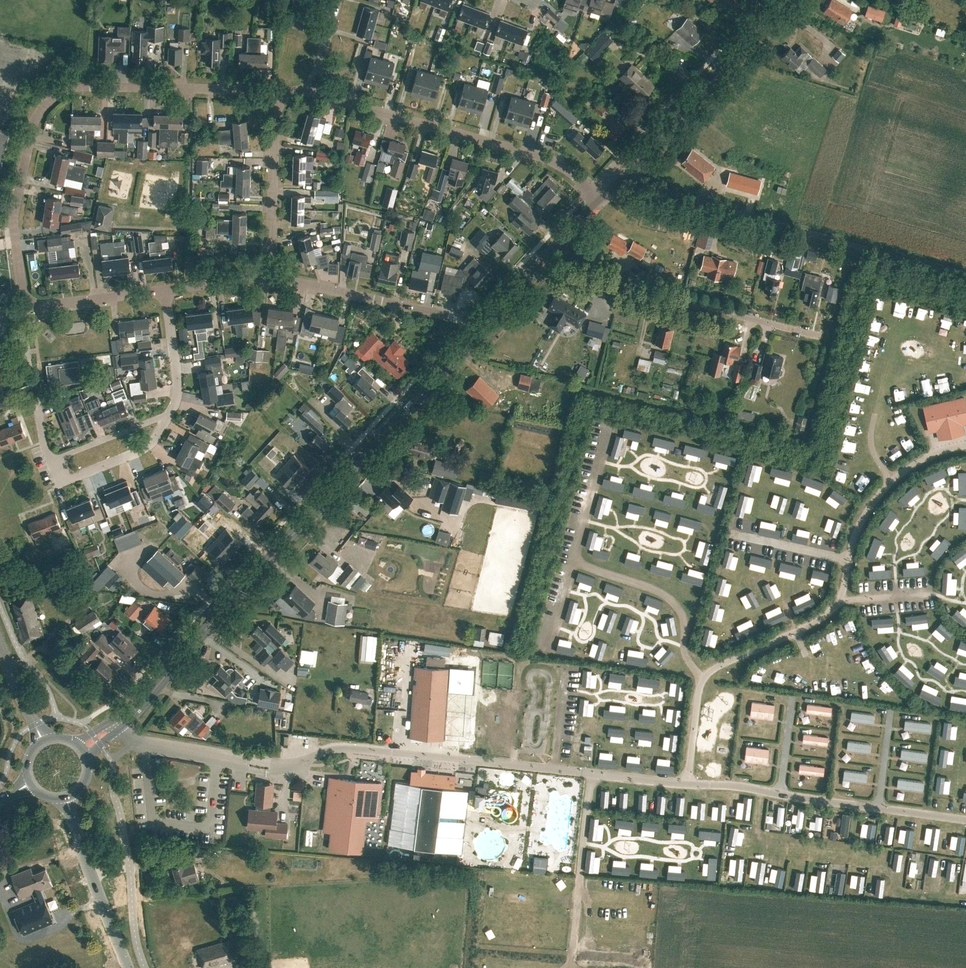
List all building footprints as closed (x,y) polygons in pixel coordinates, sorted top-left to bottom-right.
[(434,5),(436,0),(421,0),(419,7),(425,10),(427,2),(434,5)] [(445,17),(447,10),(448,10),(451,0),(436,0),(434,5),(441,7),(438,14),(445,17)] [(563,7),(577,11),(578,7),(583,9),(585,3),(588,4),(590,0),(565,0),(563,7)] [(583,9),(600,14),(599,17),(609,20),(614,4),(605,1),(605,0),(590,0),(588,4),(585,3),(583,9)] [(844,24),(852,11),(834,0),(831,0),(824,11),(844,24)] [(464,20),(471,23),(476,9),(463,4),(457,18),(458,18),(455,25),(461,27),(464,20)] [(360,20),(375,24),(377,17),(384,19),(385,13),(378,11),(379,10),(364,6),(360,20)] [(868,6),(865,15),(877,18),(878,15),(882,16),(883,11),(868,6)] [(550,8),(545,14),(555,23),(560,18),(550,8)] [(475,33),(481,35),(484,28),(490,14),(476,9),(471,23),(478,26),(475,33)] [(894,25),(900,27),(903,17),(897,15),(894,25)] [(676,30),(692,45),(703,33),(687,18),(676,30)] [(559,19),(555,23),(554,24),(561,31),(567,25),(559,19)] [(371,38),(378,39),(380,33),(373,31),(375,24),(360,20),(356,34),(371,38)] [(502,37),(509,39),(514,25),(500,20),(495,34),(496,34),(493,41),(499,44),(502,37)] [(98,59),(111,60),(112,49),(123,49),(123,38),(129,38),(129,25),(117,24),(117,36),(100,35),(98,59)] [(513,49),(519,51),(522,44),(527,30),(514,25),(509,39),(515,42),(513,49)] [(132,61),(146,62),(147,40),(163,40),(164,26),(148,26),(148,31),(132,30),(131,51),(133,51),(132,61)] [(190,28),(178,27),(177,40),(190,40),(190,28)] [(268,39),(275,39),(276,27),(268,27),(268,39)] [(227,32),(219,32),(219,38),(207,38),(206,42),(202,42),(202,52),(206,52),(206,64),(218,64),(219,45),(227,45),(227,32)] [(603,32),(601,34),(585,51),(594,61),(611,42),(613,40),(603,32)] [(253,66),(267,67),(268,53),(260,53),(261,38),(260,38),(260,35),(255,34),(255,37),(253,66)] [(239,66),(253,66),(255,37),(247,37),(247,52),(239,52),(239,66)] [(482,52),(485,43),(477,40),(474,49),(482,52)] [(168,62),(181,63),(182,48),(178,48),(178,41),(170,41),(169,47),(168,62)] [(482,52),(488,54),(492,43),(487,41),(485,43),(482,52)] [(808,66),(819,76),(826,69),(813,56),(812,57),(800,45),(794,51),(790,47),(781,56),(794,68),(799,72),(803,68),(805,69),(808,66)] [(382,60),(371,57),(372,53),(366,51),(364,59),(369,60),(368,65),(365,77),(377,80),(382,60)] [(521,61),(528,64),(531,55),(525,52),(521,61)] [(389,84),(395,63),(393,63),(382,60),(377,80),(389,84)] [(620,77),(626,83),(642,98),(654,85),(631,65),(620,77)] [(427,81),(429,73),(417,70),(412,90),(424,93),(427,81)] [(436,97),(441,76),(429,73),(427,81),(424,93),(436,97)] [(504,78),(495,76),(491,90),(500,93),(504,78)] [(471,107),(476,86),(464,83),(459,103),(471,107)] [(483,110),(488,89),(476,86),(471,107),(483,110)] [(540,105),(546,107),(550,95),(543,93),(540,105)] [(518,120),(523,99),(511,96),(506,116),(518,120)] [(530,123),(535,103),(523,99),(518,120),(530,123)] [(593,109),(600,115),(605,110),(609,113),(614,108),(605,99),(600,104),(599,103),(593,109)] [(563,106),(558,111),(573,123),(577,119),(563,106)] [(159,146),(168,146),(169,114),(162,114),(162,113),(161,112),(155,111),(154,112),(154,125),(160,126),(159,146)] [(120,142),(127,142),(128,113),(113,113),(113,131),(120,132),(120,142)] [(128,113),(127,142),(133,142),(133,132),(141,132),(142,113),(128,113)] [(305,127),(316,129),(318,121),(324,123),(326,119),(319,117),(319,116),(308,113),(305,127)] [(168,146),(177,146),(178,126),(182,126),(183,115),(169,114),(168,146)] [(85,143),(86,143),(86,142),(87,115),(72,115),(72,127),(77,127),(77,138),(72,138),(72,148),(75,147),(74,149),(85,152),(85,143)] [(87,115),(86,142),(92,142),(92,131),(95,131),(95,127),(100,127),(100,115),(87,115)] [(625,127),(613,116),(607,122),(605,120),(599,126),(606,133),(607,132),(614,138),(625,127)] [(219,137),(247,134),(246,120),(233,121),(234,129),(218,130),(219,137)] [(206,125),(207,136),(215,136),(214,125),(206,125)] [(333,134),(342,137),(344,131),(342,131),(343,128),(335,126),(333,134)] [(11,130),(0,127),(0,176),(11,130)] [(312,143),(319,144),(320,139),(313,138),(316,129),(305,127),(301,140),(312,143)] [(362,152),(368,154),(371,144),(368,143),(371,134),(356,130),(352,142),(364,145),(362,152)] [(148,145),(156,146),(156,132),(148,131),(148,145)] [(578,131),(570,141),(580,150),(583,146),(595,157),(604,147),(591,136),(587,140),(578,131)] [(247,134),(219,137),(219,143),(235,142),(236,149),(248,148),(247,134)] [(147,141),(138,140),(136,157),(155,158),(155,152),(146,151),(147,141)] [(390,174),(400,177),(405,162),(405,161),(408,152),(403,151),(405,145),(390,140),(386,152),(392,153),(392,154),(394,159),(395,159),(390,174)] [(97,156),(106,156),(106,141),(97,141),(97,156)] [(106,141),(106,156),(114,157),(115,142),(106,141)] [(85,152),(74,149),(72,159),(90,163),(93,153),(85,152)] [(425,181),(432,183),(437,167),(434,166),(438,155),(422,150),(419,162),(430,165),(425,181)] [(714,167),(692,150),(682,162),(687,166),(685,168),(690,172),(691,171),(694,173),(693,174),(703,182),(714,167)] [(330,161),(332,154),(318,151),(317,159),(330,161)] [(356,151),(353,163),(364,166),(367,154),(356,151)] [(56,154),(53,167),(83,174),(85,167),(66,162),(68,157),(56,154)] [(294,154),(293,168),(305,169),(305,160),(312,161),(312,155),(305,155),(294,154)] [(344,161),(351,164),(353,156),(347,154),(344,161)] [(448,174),(451,175),(449,181),(461,185),(467,163),(453,159),(448,174)] [(197,160),(197,174),(207,174),(207,160),(197,160)] [(373,177),(371,176),(375,164),(366,162),(361,179),(371,182),(373,177)] [(410,162),(406,175),(415,177),(418,164),(410,162)] [(221,179),(249,181),(250,166),(237,166),(236,175),(232,175),(232,173),(222,173),(221,179)] [(50,180),(62,182),(63,177),(82,181),(83,174),(53,167),(50,180)] [(304,183),(311,183),(312,177),(305,177),(305,169),(293,168),(293,182),(304,183)] [(440,178),(446,179),(448,169),(442,168),(440,178)] [(480,195),(486,201),(495,191),(491,187),(489,186),(490,182),(494,183),(497,172),(483,168),(477,188),(484,190),(480,195)] [(731,173),(727,185),(757,193),(760,181),(731,173)] [(521,196),(531,205),(532,206),(538,201),(547,209),(560,196),(554,190),(558,185),(548,176),(533,193),(527,188),(521,196)] [(505,183),(518,194),(523,189),(510,178),(505,183)] [(236,195),(249,195),(249,181),(221,179),(221,186),(231,187),(231,185),(236,185),(236,195)] [(439,179),(436,189),(434,188),(430,199),(437,201),(440,190),(444,191),(447,181),(439,179)] [(764,188),(770,190),(773,181),(767,179),(764,188)] [(64,192),(84,197),(85,189),(66,185),(64,192)] [(388,187),(383,206),(391,208),(393,209),(398,190),(388,187)] [(325,199),(325,202),(339,203),(340,191),(315,190),(315,198),(325,199)] [(70,204),(82,206),(84,197),(71,195),(70,204)] [(292,195),(292,209),(303,210),(304,201),(311,202),(311,197),(304,196),(292,195)] [(519,225),(529,234),(539,222),(534,217),(537,213),(530,207),(531,205),(521,196),(519,197),(516,195),(508,204),(519,213),(510,222),(517,228),(519,225)] [(47,197),(45,210),(70,214),(77,215),(78,207),(63,205),(63,206),(60,206),(61,199),(47,197)] [(213,210),(229,211),(230,202),(213,202),(213,210)] [(113,207),(99,204),(94,227),(108,230),(113,207)] [(421,217),(432,220),(434,210),(424,207),(421,217)] [(291,223),(303,224),(303,223),(310,223),(310,218),(303,218),(303,210),(292,209),(291,223)] [(44,223),(58,225),(59,218),(69,219),(70,214),(45,210),(44,223)] [(233,226),(246,227),(246,213),(234,212),(233,226)] [(679,216),(676,225),(691,230),(694,220),(679,216)] [(92,220),(60,225),(62,234),(90,229),(92,220)] [(228,226),(217,226),(217,232),(233,233),(233,241),(245,241),(246,227),(233,226),(228,226)] [(697,244),(709,248),(713,233),(707,231),(707,229),(701,228),(697,244)] [(481,229),(472,238),(480,245),(482,243),(489,236),(481,229)] [(400,243),(405,244),(404,249),(411,251),(414,232),(402,230),(400,243)] [(373,232),(370,248),(377,250),(380,233),(373,232)] [(492,245),(507,258),(518,246),(503,232),(492,245)] [(298,238),(302,251),(313,249),(311,241),(318,239),(316,234),(309,236),(309,235),(298,238)] [(624,250),(640,259),(646,248),(633,241),(631,244),(613,234),(607,245),(615,249),(614,251),(621,255),(624,250)] [(137,235),(133,235),(134,239),(136,250),(135,250),(136,251),(143,250),(142,239),(138,240),(137,235)] [(159,269),(155,235),(154,235),(155,241),(148,242),(150,258),(143,259),(144,271),(159,269)] [(155,235),(159,269),(173,267),(171,255),(166,256),(165,250),(163,250),(161,242),(167,241),(167,235),(155,235)] [(66,276),(62,241),(61,237),(47,238),(49,250),(56,249),(58,265),(50,266),(51,267),(46,268),(47,275),(51,274),(52,277),(66,276)] [(127,240),(129,251),(135,250),(136,250),(134,239),(127,240)] [(62,241),(66,276),(80,274),(79,262),(73,263),(72,256),(70,257),(69,247),(75,246),(74,240),(62,241)] [(100,260),(102,276),(116,274),(112,242),(100,243),(101,254),(108,253),(109,259),(100,260)] [(114,246),(117,272),(130,270),(128,256),(122,257),(121,251),(125,251),(124,244),(114,246)] [(452,247),(449,253),(460,258),(463,252),(452,247)] [(804,251),(791,247),(785,267),(797,271),(804,251)] [(316,262),(318,268),(329,265),(326,254),(315,257),(313,249),(302,251),(305,265),(316,262)] [(808,250),(806,258),(815,260),(817,252),(808,250)] [(423,251),(419,267),(430,269),(439,271),(442,255),(423,251)] [(347,274),(357,276),(357,275),(369,277),(371,264),(366,263),(367,256),(352,252),(347,274)] [(708,277),(721,280),(723,273),(732,275),(736,263),(726,260),(712,256),(711,257),(704,255),(700,269),(710,271),(708,277)] [(441,289),(459,293),(460,287),(464,287),(471,279),(480,288),(493,274),(474,257),(462,270),(460,268),(454,275),(444,273),(441,289)] [(639,266),(648,271),(652,264),(643,259),(639,266)] [(763,291),(776,294),(779,280),(773,278),(777,261),(767,259),(762,278),(766,279),(763,291)] [(378,280),(394,284),(397,272),(396,272),(398,263),(383,260),(381,269),(380,269),(378,280)] [(413,270),(409,287),(425,291),(430,269),(419,267),(418,271),(413,270)] [(832,272),(823,269),(821,277),(806,273),(802,289),(806,290),(803,301),(815,304),(821,281),(829,283),(832,272)] [(829,285),(826,299),(835,301),(838,288),(829,285)] [(586,314),(555,296),(547,308),(555,313),(548,325),(559,331),(566,319),(579,327),(586,314)] [(239,308),(243,334),(248,334),(246,320),(253,319),(254,323),(259,324),(260,313),(252,312),(251,306),(239,308)] [(236,322),(238,335),(243,334),(239,308),(227,309),(229,322),(236,322)] [(272,335),(278,336),(281,309),(269,308),(267,321),(267,327),(274,327),(272,335)] [(278,336),(283,337),(283,336),(283,329),(291,330),(291,324),(293,311),(281,309),(278,336)] [(199,313),(202,340),(207,339),(206,331),(207,331),(206,325),(212,325),(211,312),(199,313)] [(193,353),(194,359),(204,357),(202,340),(199,313),(187,314),(188,328),(194,327),(195,332),(196,332),(199,352),(193,353)] [(314,330),(322,332),(326,315),(313,313),(312,319),(304,317),(300,333),(313,336),(314,330)] [(328,339),(341,342),(345,326),(337,325),(338,318),(326,315),(322,332),(330,333),(328,339)] [(133,320),(135,335),(140,334),(141,340),(137,341),(139,350),(152,349),(151,339),(150,339),(149,333),(150,333),(148,318),(133,320)] [(585,334),(606,340),(609,327),(604,325),(604,323),(589,319),(585,334)] [(116,339),(118,351),(124,350),(123,344),(129,343),(128,336),(135,335),(133,320),(119,321),(121,337),(121,338),(116,339)] [(661,327),(659,335),(657,335),(655,343),(669,347),(673,330),(661,327)] [(366,361),(369,357),(372,353),(398,376),(405,368),(403,367),(408,361),(401,354),(405,349),(394,339),(388,346),(372,332),(359,347),(355,351),(366,361)] [(721,352),(719,359),(712,358),(708,374),(719,376),(723,361),(732,363),(733,359),(737,360),(740,348),(736,347),(737,346),(725,343),(722,352),(721,352)] [(242,345),(224,347),(225,357),(243,355),(242,345)] [(250,348),(249,360),(256,360),(257,349),(250,348)] [(257,349),(256,360),(268,362),(269,350),(257,349)] [(653,356),(665,359),(667,353),(655,350),(653,356)] [(138,368),(138,374),(155,372),(153,358),(138,359),(138,354),(120,356),(122,370),(138,368)] [(766,366),(758,365),(755,377),(763,379),(764,374),(782,378),(782,376),(783,376),(785,375),(786,372),(785,370),(784,370),(787,359),(769,354),(766,366)] [(220,356),(205,359),(206,367),(221,365),(220,356)] [(665,359),(653,356),(652,361),(664,364),(665,359)] [(349,358),(345,363),(354,371),(358,366),(349,358)] [(46,365),(49,385),(61,383),(61,384),(81,381),(78,361),(63,362),(63,363),(55,364),(46,365)] [(731,379),(740,381),(744,365),(735,363),(731,379)] [(207,372),(199,373),(202,387),(216,385),(222,384),(221,374),(223,373),(221,365),(206,367),(207,372)] [(363,394),(369,400),(378,391),(368,381),(372,377),(362,367),(357,372),(361,375),(353,384),(357,389),(356,390),(356,392),(360,396),(362,396),(363,394)] [(279,368),(274,373),(280,378),(285,373),(279,368)] [(134,395),(134,402),(146,400),(145,393),(143,393),(142,388),(156,386),(155,372),(138,374),(139,381),(129,383),(131,395),(134,395)] [(518,387),(528,390),(529,388),(538,390),(541,379),(521,374),(518,387)] [(467,390),(485,407),(497,395),(489,388),(490,387),(479,377),(467,390)] [(110,384),(113,390),(123,386),(120,380),(110,384)] [(241,381),(242,390),(250,389),(249,380),(241,381)] [(216,385),(202,387),(204,401),(216,399),(217,405),(235,403),(233,391),(217,394),(216,385)] [(334,385),(327,393),(337,402),(342,396),(343,394),(334,385)] [(109,405),(115,419),(128,414),(123,401),(128,399),(123,387),(111,392),(115,402),(109,405)] [(57,410),(62,423),(76,418),(73,411),(83,407),(79,395),(68,399),(70,404),(57,410)] [(964,395),(922,404),(928,432),(935,430),(937,439),(964,433),(963,424),(965,423),(965,404),(964,395)] [(340,409),(333,417),(343,427),(351,419),(346,414),(353,406),(342,396),(337,402),(335,404),(340,409)] [(96,411),(101,425),(115,419),(109,405),(102,408),(98,397),(86,402),(90,413),(96,411)] [(304,410),(299,415),(305,420),(319,433),(318,434),(317,434),(316,435),(312,431),(310,431),(306,435),(306,437),(310,441),(320,451),(327,443),(322,438),(329,431),(325,427),(324,428),(316,421),(317,420),(310,414),(308,411),(307,412),(304,410)] [(739,410),(737,417),(754,420),(756,413),(739,410)] [(62,423),(68,437),(76,433),(82,438),(89,429),(89,428),(94,426),(88,413),(81,416),(84,422),(79,424),(76,418),(62,423)] [(196,434),(212,442),(215,435),(210,433),(214,426),(220,430),(222,427),(225,429),(227,426),(226,425),(227,423),(225,422),(217,417),(216,421),(200,413),(197,417),(194,415),(189,425),(198,430),(196,434)] [(795,428),(803,430),(806,417),(797,415),(795,428)] [(181,449),(194,456),(198,449),(205,453),(209,444),(199,438),(197,443),(186,438),(181,449)] [(412,453),(431,458),(431,456),(434,456),(436,450),(433,449),(434,444),(424,441),(423,445),(411,442),(409,450),(413,451),(412,453)] [(200,468),(203,460),(194,456),(181,449),(175,459),(185,465),(183,470),(193,475),(197,466),(200,468)] [(294,455),(284,465),(300,479),(309,469),(294,455)] [(432,472),(455,478),(458,465),(435,459),(432,472)] [(284,465),(275,475),(291,489),(300,479),(284,465)] [(155,473),(160,487),(167,484),(170,492),(180,488),(174,474),(169,476),(166,468),(155,473)] [(251,469),(241,480),(250,488),(260,477),(251,469)] [(141,487),(147,501),(163,494),(160,487),(155,473),(143,477),(147,485),(141,487)] [(484,473),(482,481),(490,482),(491,474),(484,473)] [(429,497),(444,501),(442,507),(459,513),(464,498),(470,500),(472,492),(482,494),(484,487),(467,483),(466,485),(436,476),(429,497)] [(126,481),(116,485),(122,501),(128,499),(132,507),(141,503),(136,489),(131,492),(126,481)] [(404,506),(412,498),(404,491),(400,495),(389,484),(380,494),(394,507),(399,502),(404,506)] [(103,503),(109,516),(119,512),(118,510),(125,508),(122,501),(116,485),(104,489),(109,500),(103,503)] [(216,499),(222,492),(215,485),(208,493),(216,499)] [(214,501),(227,513),(235,503),(223,492),(214,501)] [(245,497),(258,508),(266,516),(275,506),(269,501),(270,499),(262,492),(256,498),(250,492),(245,497)] [(533,497),(504,492),(503,499),(531,504),(533,497)] [(197,502),(205,510),(212,503),(203,494),(197,502)] [(79,503),(87,524),(103,518),(99,507),(94,510),(89,499),(79,503)] [(66,520),(71,531),(87,524),(79,503),(67,508),(72,518),(66,520)] [(250,519),(257,525),(266,516),(258,508),(254,512),(248,506),(241,513),(249,520),(250,519)] [(185,517),(173,530),(180,537),(192,524),(185,517)] [(226,524),(237,534),(242,529),(231,519),(226,524)] [(100,522),(104,532),(111,529),(107,520),(100,522)] [(112,530),(114,536),(123,533),(121,526),(112,530)] [(226,528),(217,538),(232,552),(242,542),(226,528)] [(119,552),(142,543),(137,531),(114,540),(119,552)] [(449,538),(437,534),(435,541),(447,545),(449,538)] [(217,538),(208,548),(223,562),(232,552),(217,538)] [(370,540),(368,547),(375,549),(377,542),(370,540)] [(90,547),(94,556),(100,554),(100,551),(97,544),(90,547)] [(774,546),(771,558),(783,562),(786,549),(774,546)] [(86,556),(87,559),(94,556),(90,547),(83,549),(86,556)] [(158,548),(147,560),(174,586),(186,573),(158,548)] [(170,558),(178,564),(182,559),(175,552),(175,553),(170,548),(166,553),(170,558)] [(346,585),(350,589),(362,574),(349,563),(343,570),(337,565),(338,564),(327,555),(325,557),(318,552),(309,563),(327,578),(328,576),(335,582),(337,580),(345,586),(346,585)] [(188,574),(201,587),(210,577),(197,565),(195,566),(191,562),(185,568),(189,573),(188,574)] [(116,571),(105,583),(113,590),(124,578),(116,571)] [(311,613),(306,612),(310,607),(314,603),(296,585),(284,598),(302,615),(301,616),(302,617),(314,619),(315,612),(311,611),(311,613)] [(17,621),(19,627),(17,628),(22,644),(23,644),(30,641),(29,639),(35,637),(36,639),(45,637),(39,619),(37,620),(36,617),(37,617),(30,596),(13,602),(19,620),(17,621)] [(326,621),(344,623),(346,604),(329,601),(326,621)] [(134,602),(125,613),(134,621),(144,611),(134,602)] [(148,626),(152,622),(161,629),(170,619),(155,606),(142,621),(148,626)] [(75,622),(84,635),(102,623),(93,610),(75,622)] [(252,647),(257,652),(267,641),(275,649),(282,643),(281,642),(286,637),(270,623),(264,630),(258,625),(250,633),(259,641),(252,647)] [(472,643),(482,644),(483,639),(484,639),(486,626),(475,624),(472,643)] [(487,642),(501,645),(504,632),(489,629),(487,642)] [(119,631),(111,641),(102,633),(95,641),(108,652),(112,648),(126,660),(137,648),(119,631)] [(364,634),(362,658),(377,660),(380,636),(364,634)] [(82,655),(89,662),(90,661),(96,666),(93,670),(106,682),(115,672),(102,660),(100,662),(95,656),(100,650),(93,643),(83,654),(82,655)] [(273,658),(286,671),(294,661),(281,649),(273,658)] [(258,659),(264,665),(273,656),(266,650),(258,659)] [(411,732),(444,735),(445,711),(449,665),(416,662),(415,674),(418,674),(417,680),(415,679),(412,711),(411,732)] [(213,673),(218,679),(215,682),(215,686),(224,694),(231,686),(228,684),(232,680),(236,684),(243,676),(235,669),(234,670),(232,668),(230,668),(227,669),(226,671),(220,665),(213,673)] [(299,667),(298,674),(308,675),(309,668),(299,667)] [(258,704),(278,707),(281,692),(275,691),(275,690),(266,688),(266,689),(261,688),(258,704)] [(366,703),(371,704),(372,699),(367,697),(368,693),(351,689),(349,700),(366,703)] [(577,727),(588,729),(593,695),(574,692),(570,722),(578,723),(577,727)] [(247,697),(237,696),(233,702),(246,704),(247,697)] [(755,700),(754,715),(776,717),(777,701),(755,700)] [(835,712),(835,704),(811,703),(811,712),(835,712)] [(196,730),(206,739),(212,731),(209,728),(210,727),(196,715),(193,719),(181,708),(170,719),(172,720),(168,724),(178,733),(185,725),(193,733),(196,730)] [(831,742),(831,733),(807,733),(807,742),(831,742)] [(745,761),(767,763),(769,749),(747,746),(745,761)] [(803,761),(802,770),(826,774),(828,765),(803,761)] [(390,828),(388,844),(414,847),(417,848),(420,848),(435,850),(461,853),(463,837),(462,837),(466,806),(467,807),(469,791),(454,789),(455,776),(425,773),(425,769),(418,768),(418,772),(412,771),(410,782),(411,782),(411,783),(396,782),(394,797),(395,798),(391,828),(390,828)] [(383,788),(329,781),(322,836),(330,837),(328,852),(363,856),(366,823),(379,825),(383,788)] [(476,793),(474,804),(483,805),(485,794),(488,794),(489,787),(488,787),(489,783),(484,783),(483,787),(476,786),(475,793),(476,793)] [(249,813),(248,830),(266,832),(265,839),(286,841),(287,827),(276,826),(277,816),(271,815),(274,787),(258,785),(255,813),(249,813)] [(294,799),(302,800),(303,791),(294,791),(294,799)] [(753,816),(755,798),(748,797),(746,815),(753,816)] [(818,818),(812,818),(812,827),(824,827),(824,814),(818,814),(818,818)] [(871,835),(877,836),(879,816),(872,815),(871,835)] [(914,844),(917,823),(909,822),(907,843),(914,844)] [(148,853),(149,863),(165,861),(164,851),(148,853)] [(442,852),(441,861),(456,863),(457,854),(442,852)] [(548,858),(534,856),(533,866),(547,868),(548,858)] [(175,881),(176,881),(177,883),(188,880),(189,883),(199,880),(194,862),(185,865),(184,863),(172,867),(175,876),(173,877),(175,881)] [(46,868),(33,873),(31,868),(11,876),(21,898),(33,893),(36,901),(13,911),(23,935),(54,922),(41,890),(53,885),(46,868)] [(197,950),(203,967),(234,958),(229,941),(197,950)]
